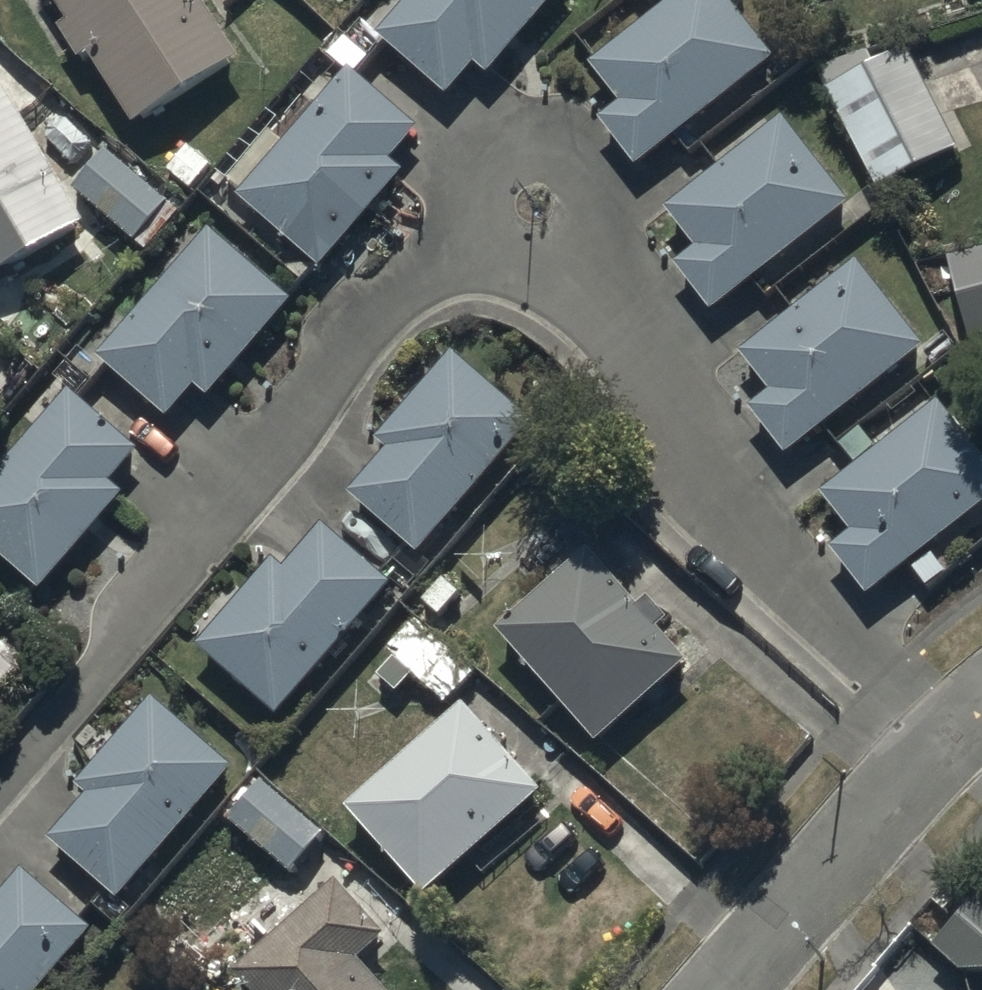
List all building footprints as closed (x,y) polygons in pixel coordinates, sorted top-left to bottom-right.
[(70,30),(62,35),(82,66),(94,58),(141,132),(243,68),(200,0),(201,0),(51,0),(70,30)] [(560,0),(414,0),(378,41),(450,101),(476,69),(490,81),(560,0)] [(595,70),(622,105),(600,122),(641,175),(782,66),(731,0),(686,0),(595,70)] [(902,50),(827,93),(885,196),(960,154),(902,50)] [(392,167),(421,133),(349,73),(239,205),(325,276),(407,179),(392,167)] [(86,230),(0,90),(0,282),(86,230)] [(855,205),(784,120),(670,215),(697,248),(673,268),(716,320),(855,205)] [(169,206),(105,156),(75,195),(139,244),(169,206)] [(292,304),(211,236),(102,367),(170,424),(197,392),(209,403),(292,304)] [(948,262),(968,344),(981,341),(981,253),(948,262)] [(922,355),(857,270),(743,357),(771,394),(750,410),(787,459),(922,355)] [(535,425),(453,356),(378,446),(388,455),(351,498),(423,559),(535,425)] [(139,456),(72,397),(0,480),(0,566),(43,602),(126,500),(112,488),(139,456)] [(929,554),(981,512),(981,463),(939,408),(823,500),(850,534),(828,552),(868,602),(909,570),(925,591),(945,575),(929,554)] [(392,591),(323,530),(284,573),(272,563),(196,650),(277,722),(392,591)] [(638,612),(590,558),(501,637),(600,748),(690,669),(660,634),(669,626),(648,603),(638,612)] [(477,678),(415,623),(369,674),(401,702),(419,681),(450,708),(477,678)] [(235,773),(155,703),(76,791),(87,801),(49,844),(118,905),(235,773)] [(347,814),(425,903),(543,800),(465,711),(347,814)] [(326,837),(262,784),(228,825),(293,877),(326,837)] [(23,875),(0,901),(0,989),(47,989),(94,937),(23,875)] [(338,890),(235,981),(243,989),(382,989),(362,967),(389,942),(338,890)] [(935,954),(980,989),(981,989),(981,896),(935,954)]
